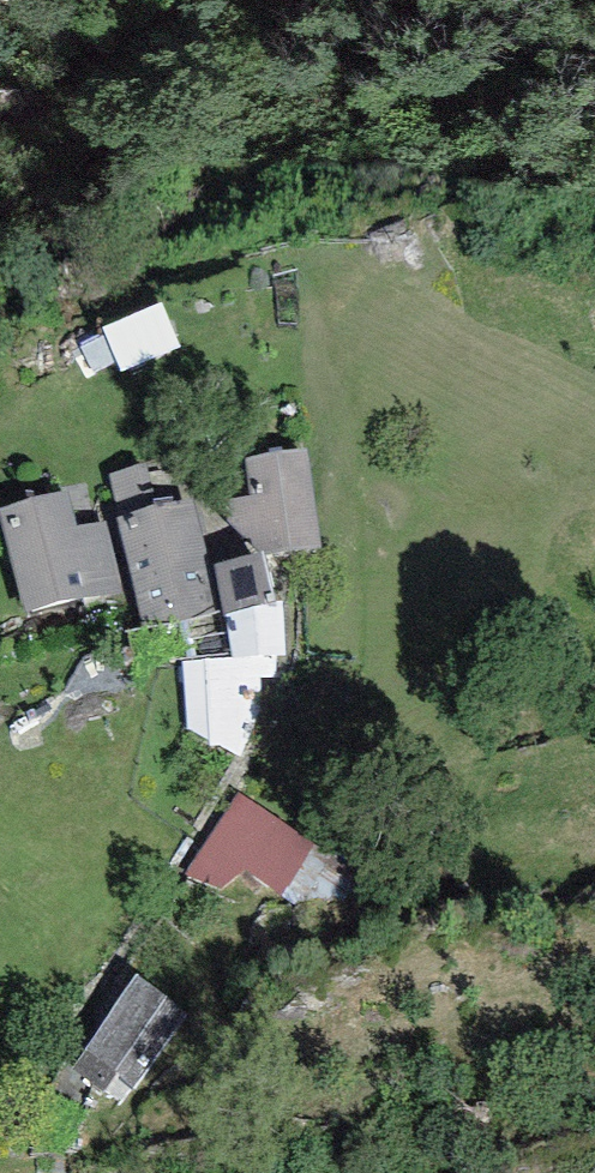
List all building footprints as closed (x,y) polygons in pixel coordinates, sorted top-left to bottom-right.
[(307,455),(245,463),(250,500),(226,504),(228,526),(262,523),(270,558),(321,552),(307,455)] [(148,467),(109,478),(116,503),(155,492),(148,467)] [(0,515),(0,522),(25,617),(124,592),(106,526),(78,532),(68,496),(0,515)] [(194,504),(118,524),(145,631),(221,614),(194,504)] [(261,563),(215,572),(225,620),(268,611),(266,604),(270,603),(261,563)] [(276,661),(286,661),(283,609),(276,610),(275,602),(270,603),(266,604),(268,611),(225,620),(233,661),(182,664),(187,730),(239,759),(262,709),(261,680),(276,680),(276,661)] [(240,794),(187,876),(222,891),(244,870),(281,895),(315,847),(240,794)] [(132,1090),(184,1017),(136,982),(86,1056),(74,1073),(104,1097),(116,1078),(132,1090)]
